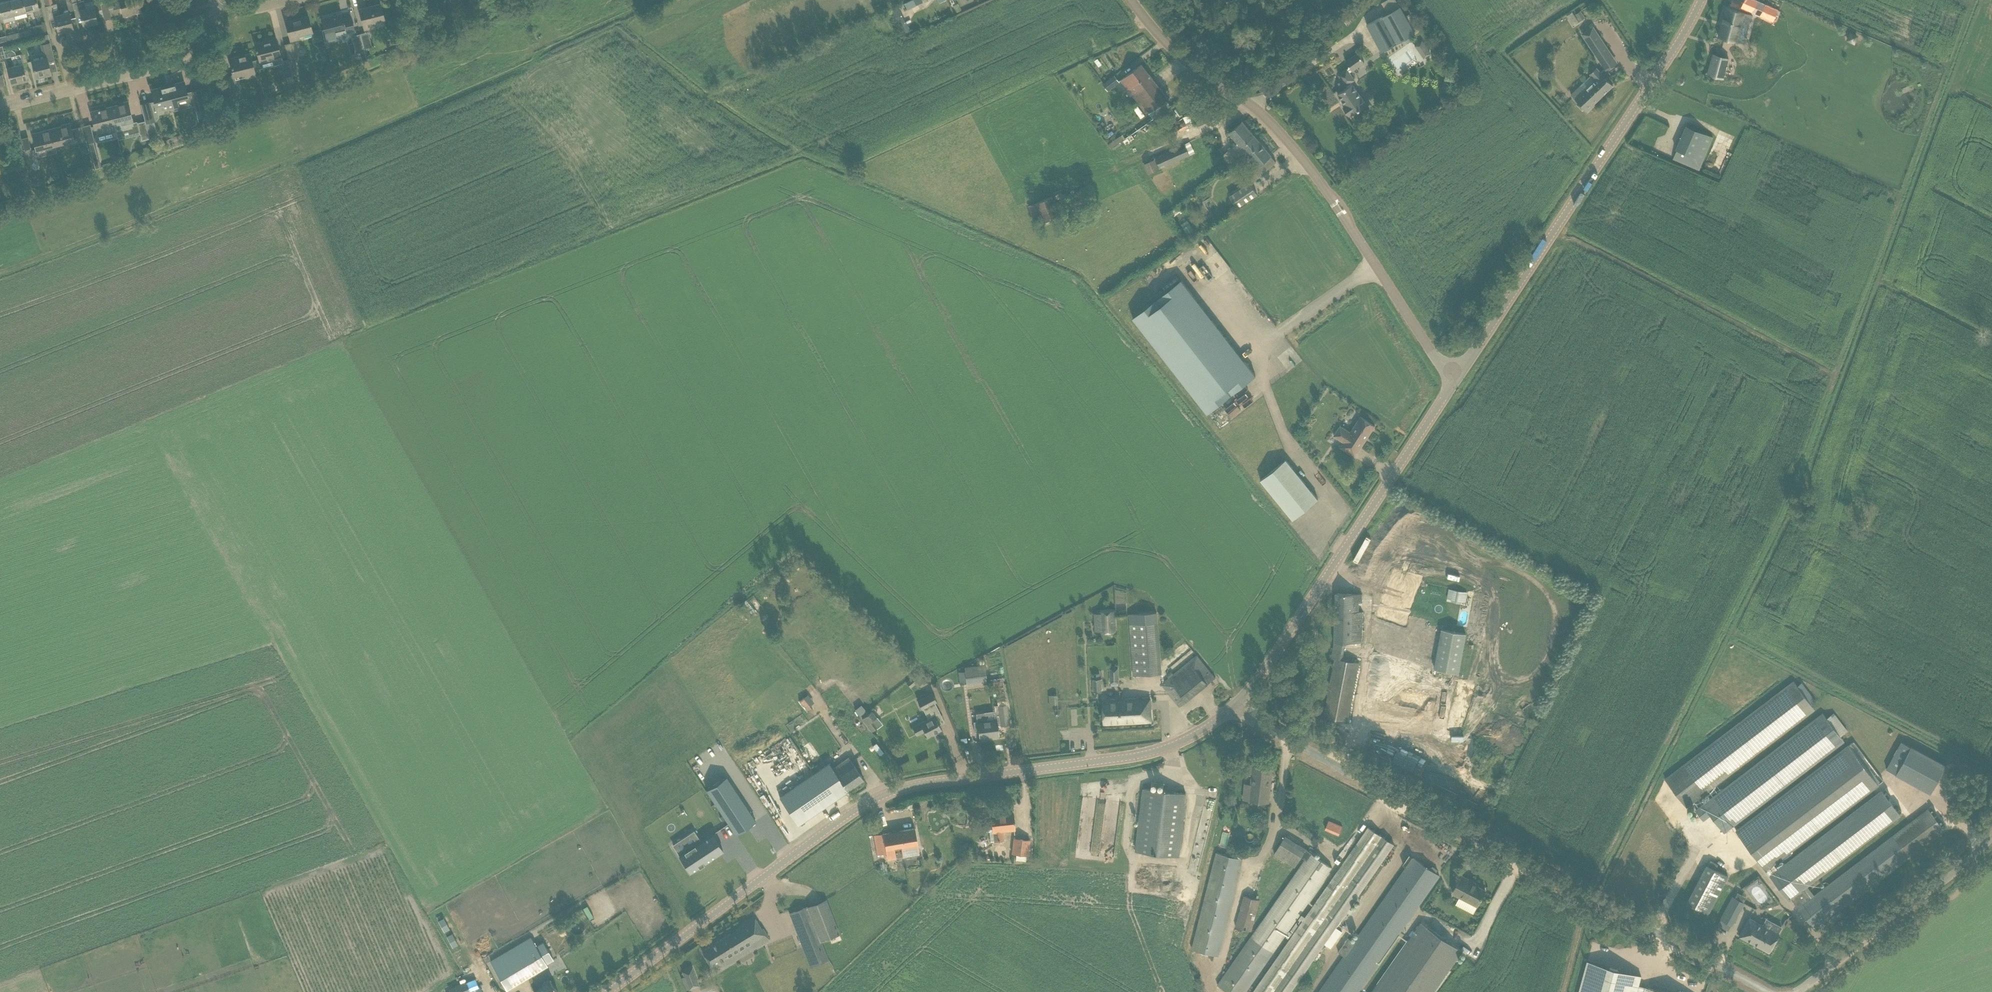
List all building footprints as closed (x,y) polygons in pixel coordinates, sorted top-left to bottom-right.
[(10,0),(9,0),(0,2),(0,10),(2,17),(14,14),(10,0)] [(14,14),(26,11),(24,0),(10,0),(14,14)] [(26,11),(32,10),(33,17),(43,14),(41,7),(39,7),(37,0),(24,0),(26,11)] [(95,12),(94,6),(86,8),(84,0),(82,0),(81,0),(72,0),(75,14),(81,13),(84,25),(98,22),(95,12)] [(139,1),(138,1),(138,0),(120,0),(112,2),(101,5),(102,9),(104,20),(111,18),(111,16),(116,14),(120,9),(119,7),(121,6),(123,15),(142,11),(139,1)] [(940,0),(904,0),(903,0),(908,12),(940,0)] [(1764,17),(1770,6),(1758,1),(1753,12),(1764,17)] [(69,12),(58,15),(56,3),(45,6),(49,19),(55,18),(59,31),(73,28),(71,18),(69,12)] [(362,19),(364,29),(374,27),(373,23),(385,20),(380,3),(359,9),(362,19)] [(1367,25),(1381,52),(1415,34),(1409,22),(1412,20),(1409,15),(1406,16),(1400,7),(1367,25)] [(1721,25),(1718,37),(1736,41),(1741,21),(1749,23),(1752,15),(1724,7),(1720,23),(1723,24),(1722,26),(1721,25)] [(1584,18),(1580,11),(1576,14),(1580,20),(1584,18)] [(342,13),(322,18),(325,29),(322,30),(325,42),(336,39),(335,35),(354,30),(351,16),(343,18),(342,13)] [(312,32),(308,16),(286,21),(291,40),(298,38),(297,36),(311,32),(312,32)] [(47,30),(45,23),(30,26),(31,29),(31,30),(32,34),(45,31),(47,30)] [(1609,51),(1593,27),(1582,34),(1598,58),(1609,51)] [(312,32),(311,32),(314,42),(322,40),(320,30),(312,32)] [(372,47),(371,43),(368,31),(360,33),(363,46),(364,49),(372,47)] [(355,37),(351,38),(352,42),(353,42),(355,50),(354,50),(355,53),(359,52),(361,60),(367,59),(364,49),(363,46),(360,33),(354,35),(355,37)] [(256,51),(257,50),(261,63),(281,58),(276,38),(256,43),(257,48),(256,49),(256,51)] [(51,73),(48,60),(54,58),(52,48),(50,42),(40,44),(44,57),(32,60),(36,77),(37,76),(38,78),(44,77),(44,75),(51,73)] [(284,44),(288,60),(296,58),(292,42),(284,44)] [(255,59),(251,60),(250,53),(230,58),(234,74),(244,71),(246,77),(255,75),(254,72),(258,71),(255,59)] [(1350,67),(1347,69),(1339,75),(1347,86),(1355,80),(1349,72),(1352,70),(1352,71),(1364,63),(1358,53),(1346,61),(1350,67)] [(14,65),(8,67),(12,83),(26,79),(20,54),(12,56),(14,65)] [(1713,55),(1707,75),(1723,79),(1728,59),(1713,55)] [(292,75),(288,60),(281,62),(284,77),(292,75)] [(1168,98),(1141,64),(1121,80),(1127,88),(1148,114),(1160,104),(1168,98)] [(1613,85),(1602,73),(1601,74),(1596,68),(1590,74),(1595,79),(1582,92),(1578,87),(1571,94),(1587,111),(1595,104),(1594,103),(1613,85)] [(1116,76),(1104,84),(1109,90),(1120,82),(1116,76)] [(227,79),(232,99),(240,97),(235,77),(227,79)] [(174,85),(168,86),(173,108),(178,106),(176,99),(188,97),(184,81),(174,84),(174,85)] [(1366,105),(1353,84),(1338,94),(1345,106),(1343,107),(1349,116),(1351,114),(1352,115),(1359,109),(1362,110),(1365,108),(1366,105)] [(141,104),(145,120),(146,123),(153,121),(155,121),(158,118),(159,114),(174,110),(173,108),(168,86),(162,88),(162,87),(152,89),(155,100),(148,102),(141,104)] [(193,91),(198,110),(205,108),(201,89),(193,91)] [(121,104),(110,107),(115,129),(116,131),(116,132),(128,128),(128,127),(134,125),(128,101),(120,103),(121,104)] [(1216,106),(1213,103),(1209,106),(1216,116),(1224,111),(1219,104),(1216,106)] [(98,110),(91,111),(95,128),(96,127),(98,136),(116,131),(115,129),(110,107),(100,109),(100,108),(98,109),(98,110)] [(1188,128),(1184,119),(1183,117),(1170,124),(1175,134),(1188,128)] [(149,138),(146,123),(145,120),(137,123),(141,140),(149,138)] [(1238,142),(1221,156),(1227,163),(1229,167),(1236,161),(1246,153),(1259,142),(1256,138),(1242,121),(1229,132),(1238,142)] [(62,126),(51,129),(55,144),(73,140),(69,123),(62,125),(62,126)] [(82,126),(86,140),(87,143),(95,141),(90,124),(82,126)] [(86,140),(82,126),(76,127),(81,146),(87,144),(87,143),(86,140)] [(1702,165),(1714,138),(1686,126),(1678,144),(1680,145),(1673,159),(1699,170),(1702,165)] [(55,144),(51,129),(42,131),(42,130),(40,130),(41,131),(33,133),(35,143),(37,149),(55,144)] [(1259,142),(1246,153),(1257,166),(1248,174),(1253,181),(1267,169),(1266,169),(1262,163),(1271,156),(1259,142)] [(1156,158),(1160,168),(1190,155),(1185,144),(1156,158)] [(24,149),(28,163),(34,161),(31,148),(24,149)] [(1144,164),(1148,174),(1159,169),(1155,159),(1144,164)] [(1258,195),(1250,183),(1229,196),(1237,208),(1258,195)] [(1032,215),(1044,210),(1039,199),(1027,205),(1032,215)] [(1255,375),(1181,280),(1132,318),(1207,413),(1255,375)] [(1368,436),(1375,426),(1360,416),(1350,432),(1345,429),(1340,426),(1334,436),(1343,442),(1340,447),(1354,456),(1364,441),(1363,440),(1365,437),(1366,437),(1367,437),(1368,436)] [(1260,480),(1293,519),(1318,498),(1286,460),(1260,480)] [(1389,599),(1382,621),(1400,627),(1404,616),(1406,616),(1413,595),(1411,595),(1414,586),(1397,581),(1391,600),(1389,599)] [(1465,602),(1466,595),(1467,593),(1449,589),(1448,592),(1447,598),(1452,599),(1451,600),(1460,602),(1460,601),(1465,602)] [(1362,594),(1335,593),(1334,642),(1361,642),(1362,612),(1357,612),(1357,602),(1362,603),(1362,594)] [(1116,631),(1115,610),(1099,610),(1100,632),(1116,631)] [(1129,614),(1133,676),(1162,674),(1157,612),(1129,614)] [(1434,668),(1459,672),(1467,634),(1441,629),(1434,668)] [(1169,678),(1175,686),(1168,692),(1179,706),(1215,677),(1196,655),(1169,678)] [(1349,721),(1359,661),(1334,657),(1324,717),(1349,721)] [(1398,658),(1381,706),(1464,735),(1481,688),(1398,658)] [(969,666),(964,667),(966,686),(984,684),(987,684),(985,664),(979,665),(969,666)] [(927,683),(919,673),(914,677),(913,677),(912,678),(915,683),(920,688),(927,683)] [(1093,679),(1094,692),(1102,692),(1101,679),(1099,679),(1099,673),(1094,674),(1094,679),(1093,679)] [(906,683),(910,687),(915,683),(912,678),(906,683)] [(1000,681),(992,682),(993,692),(1001,691),(1000,681)] [(1816,701),(1802,683),(1797,686),(1793,681),(1665,779),(1686,807),(1815,709),(1811,705),(1816,701)] [(935,713),(939,711),(935,702),(936,701),(932,693),(917,701),(922,709),(923,709),(928,719),(912,727),(916,735),(924,731),(927,737),(941,729),(934,716),(935,713)] [(797,701),(804,710),(813,702),(806,694),(797,701)] [(1103,706),(1104,723),(1151,721),(1150,699),(1110,701),(1110,705),(1103,706)] [(977,721),(973,721),(975,732),(978,732),(979,737),(986,736),(991,736),(992,738),(998,737),(998,735),(999,735),(998,726),(1001,726),(1001,725),(1009,724),(1006,704),(999,705),(999,704),(994,705),(994,710),(984,712),(976,713),(977,721)] [(861,705),(855,709),(859,715),(865,710),(861,705)] [(871,721),(876,717),(871,711),(862,719),(872,731),(876,727),(871,721)] [(1823,712),(1710,798),(1703,804),(1696,810),(1703,820),(1711,815),(1724,832),(1845,740),(1823,712)] [(1735,830),(1770,876),(1778,870),(1773,865),(1883,781),(1853,741),(1735,830)] [(1886,769),(1922,788),(1930,793),(1945,766),(1910,747),(1901,742),(1886,769)] [(839,764),(832,769),(837,775),(847,791),(864,779),(848,757),(839,764)] [(829,763),(779,797),(798,824),(847,791),(837,775),(829,763)] [(1243,799),(1268,802),(1271,767),(1253,765),(1253,766),(1249,765),(1248,766),(1245,767),(1245,772),(1246,773),(1248,775),(1252,775),(1251,784),(1245,784),(1243,799)] [(706,791),(735,835),(755,822),(726,778),(706,791)] [(1177,857),(1185,793),(1145,788),(1137,852),(1177,857)] [(1778,870),(1770,876),(1788,900),(1791,898),(1798,907),(1813,896),(1806,886),(1900,814),(1882,791),(1877,795),(1778,870)] [(1813,896),(1798,907),(1816,931),(1819,929),(1817,927),(1823,923),(1904,861),(1944,830),(1928,808),(1910,822),(1813,896)] [(989,831),(990,841),(1003,840),(1002,830),(1014,829),(1013,821),(1014,821),(1014,819),(1013,819),(1012,812),(991,815),(991,821),(984,822),(985,831),(989,831)] [(1325,829),(1339,835),(1342,827),(1328,821),(1325,829)] [(1254,991),(1291,991),(1324,944),(1331,948),(1335,941),(1342,931),(1336,927),(1388,852),(1394,844),(1368,827),(1363,835),(1254,991)] [(876,835),(874,835),(877,854),(886,853),(887,859),(919,854),(916,838),(914,828),(876,835)] [(678,851),(678,852),(680,855),(679,856),(690,872),(698,867),(699,867),(700,867),(699,866),(703,864),(704,864),(704,863),(723,851),(712,834),(696,844),(694,841),(678,851)] [(1218,985),(1227,991),(1245,991),(1331,867),(1305,849),(1285,836),(1274,854),(1295,866),(1301,857),(1306,860),(1218,985)] [(1013,838),(1012,853),(1028,855),(1029,840),(1013,838)] [(1192,949),(1218,956),(1242,859),(1217,852),(1192,949)] [(1439,875),(1435,872),(1430,869),(1413,857),(1354,943),(1348,938),(1338,952),(1344,957),(1320,991),(1358,991),(1439,875)] [(1715,869),(1718,864),(1711,860),(1708,866),(1707,865),(1687,903),(1708,914),(1728,876),(1715,869)] [(1452,893),(1460,897),(1456,904),(1473,913),(1485,890),(1473,884),(1474,882),(1461,875),(1452,893)] [(1252,931),(1260,900),(1244,896),(1235,927),(1236,927),(1251,931),(1252,931)] [(1718,925),(1728,930),(1743,902),(1733,896),(1718,925)] [(840,934),(826,899),(790,913),(811,966),(828,959),(821,941),(840,934)] [(1744,911),(1751,913),(1753,907),(1746,904),(1744,911)] [(768,936),(762,928),(761,929),(753,916),(700,948),(710,964),(717,959),(719,962),(725,958),(727,961),(733,957),(730,952),(749,940),(753,946),(768,936)] [(443,918),(438,921),(444,932),(449,929),(443,918)] [(1739,936),(1769,952),(1779,934),(1749,918),(1739,936)] [(1462,951),(1421,922),(1372,991),(1433,991),(1462,951)] [(451,933),(446,936),(452,947),(457,944),(451,933)] [(535,946),(534,943),(531,937),(490,961),(506,989),(547,965),(546,964),(553,959),(543,941),(535,946)] [(1638,985),(1641,976),(1587,961),(1579,991),(1662,991),(1638,985)] [(684,977),(694,973),(692,968),(682,971),(684,977)] [(535,991),(558,991),(548,979),(542,984),(543,985),(535,991)] [(479,987),(469,991),(465,982),(448,989),(450,991),(482,991),(479,987)]
